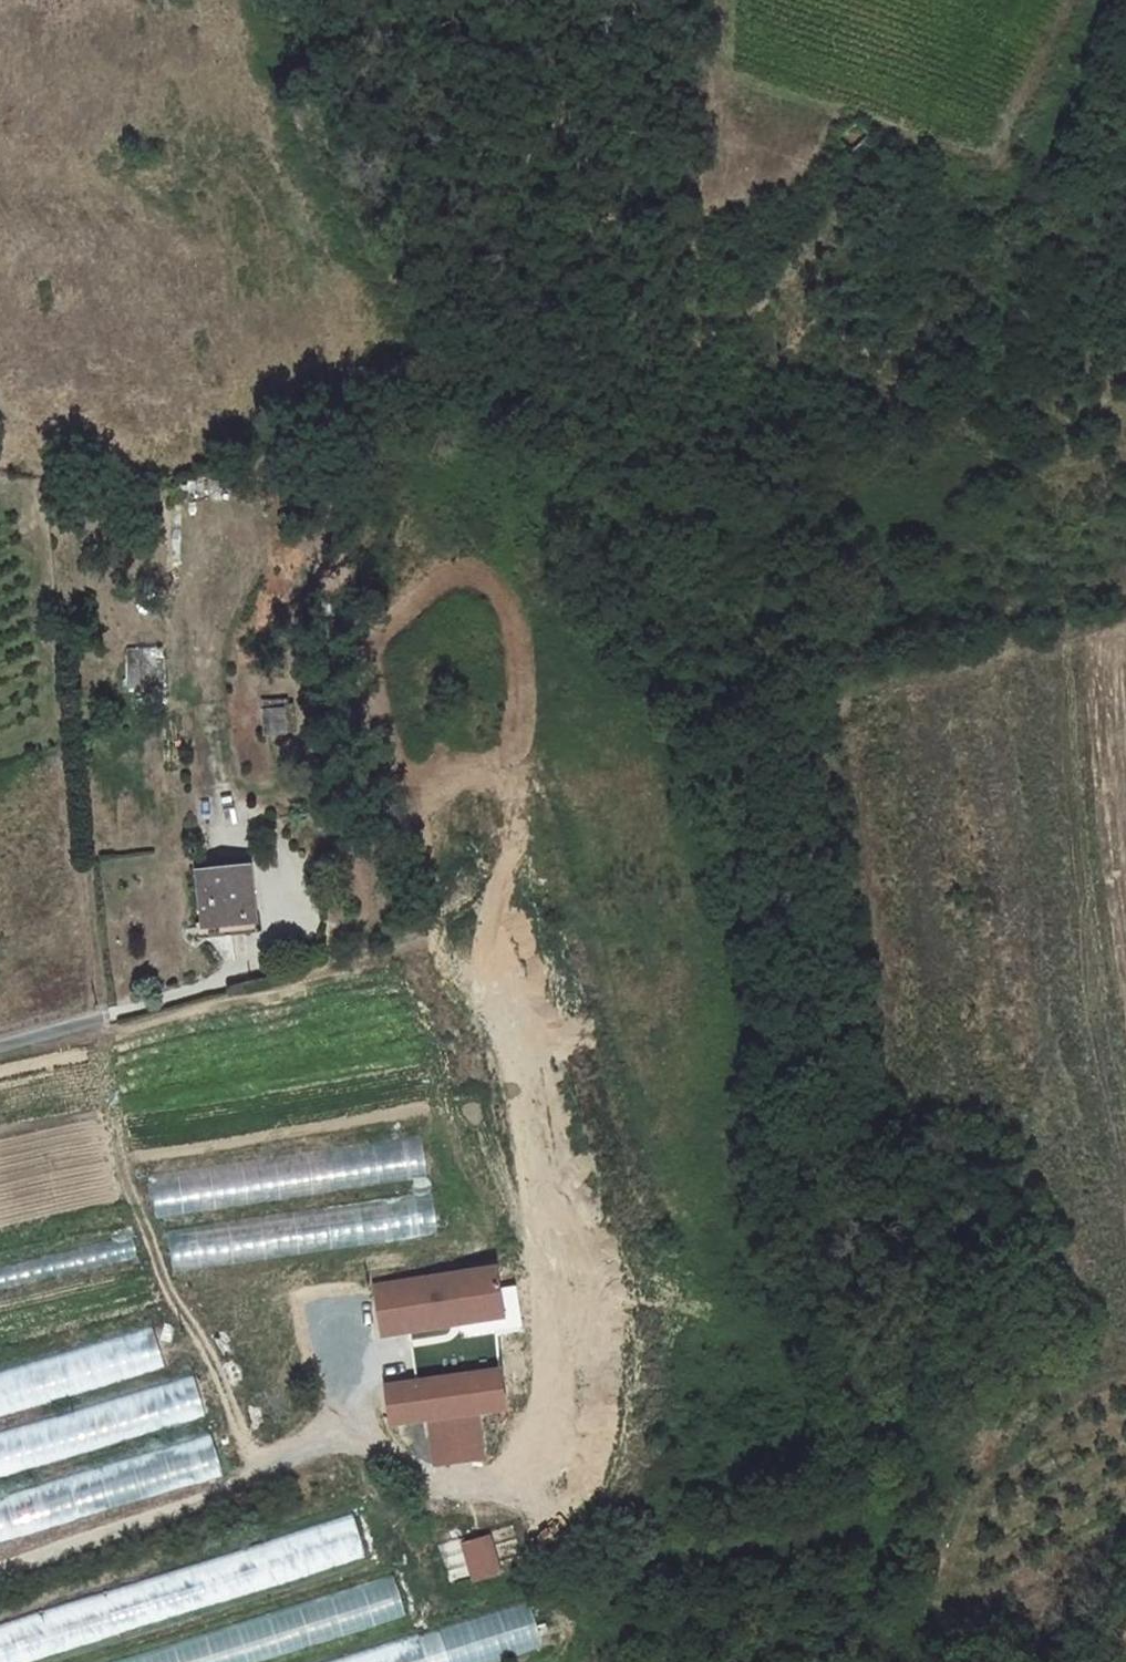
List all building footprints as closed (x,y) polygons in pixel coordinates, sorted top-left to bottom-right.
[(861,135),(869,126),(853,111),(834,131),(850,147),(855,142),(861,135)] [(123,644),(119,684),(159,687),(161,647),(123,644)] [(279,731),(274,703),(255,705),(259,735),(279,731)] [(246,917),(239,866),(196,872),(201,924),(246,917)] [(439,1230),(424,1134),(151,1174),(158,1216),(162,1215),(172,1269),(439,1230)] [(137,1258),(132,1236),(0,1267),(0,1290),(137,1258)] [(434,1273),(369,1283),(375,1332),(451,1321),(496,1314),(490,1286),(486,1266),(434,1273)] [(507,1283),(490,1286),(496,1314),(451,1321),(453,1338),(516,1328),(507,1283)] [(149,1328),(0,1372),(0,1540),(224,1473),(197,1376),(169,1385),(149,1328)] [(496,1367),(467,1371),(472,1409),(499,1405),(496,1367)] [(472,1409),(467,1371),(420,1378),(424,1415),(472,1409)] [(388,1420),(424,1415),(420,1378),(382,1383),(388,1420)] [(472,1409),(424,1415),(431,1461),(478,1454),(472,1409)] [(540,1644),(528,1610),(415,1644),(394,1583),(373,1588),(355,1518),(0,1633),(0,1661),(479,1661),(540,1644)] [(499,1573),(491,1532),(461,1542),(472,1584),(499,1573)]
